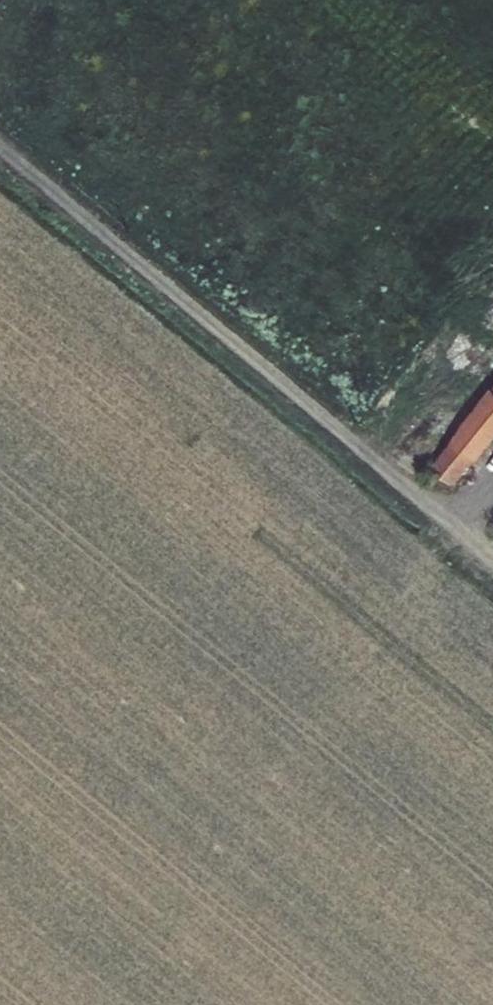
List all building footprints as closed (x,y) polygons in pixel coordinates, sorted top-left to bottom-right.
[(426,455),(447,474),(492,420),(492,375),(426,455)]
